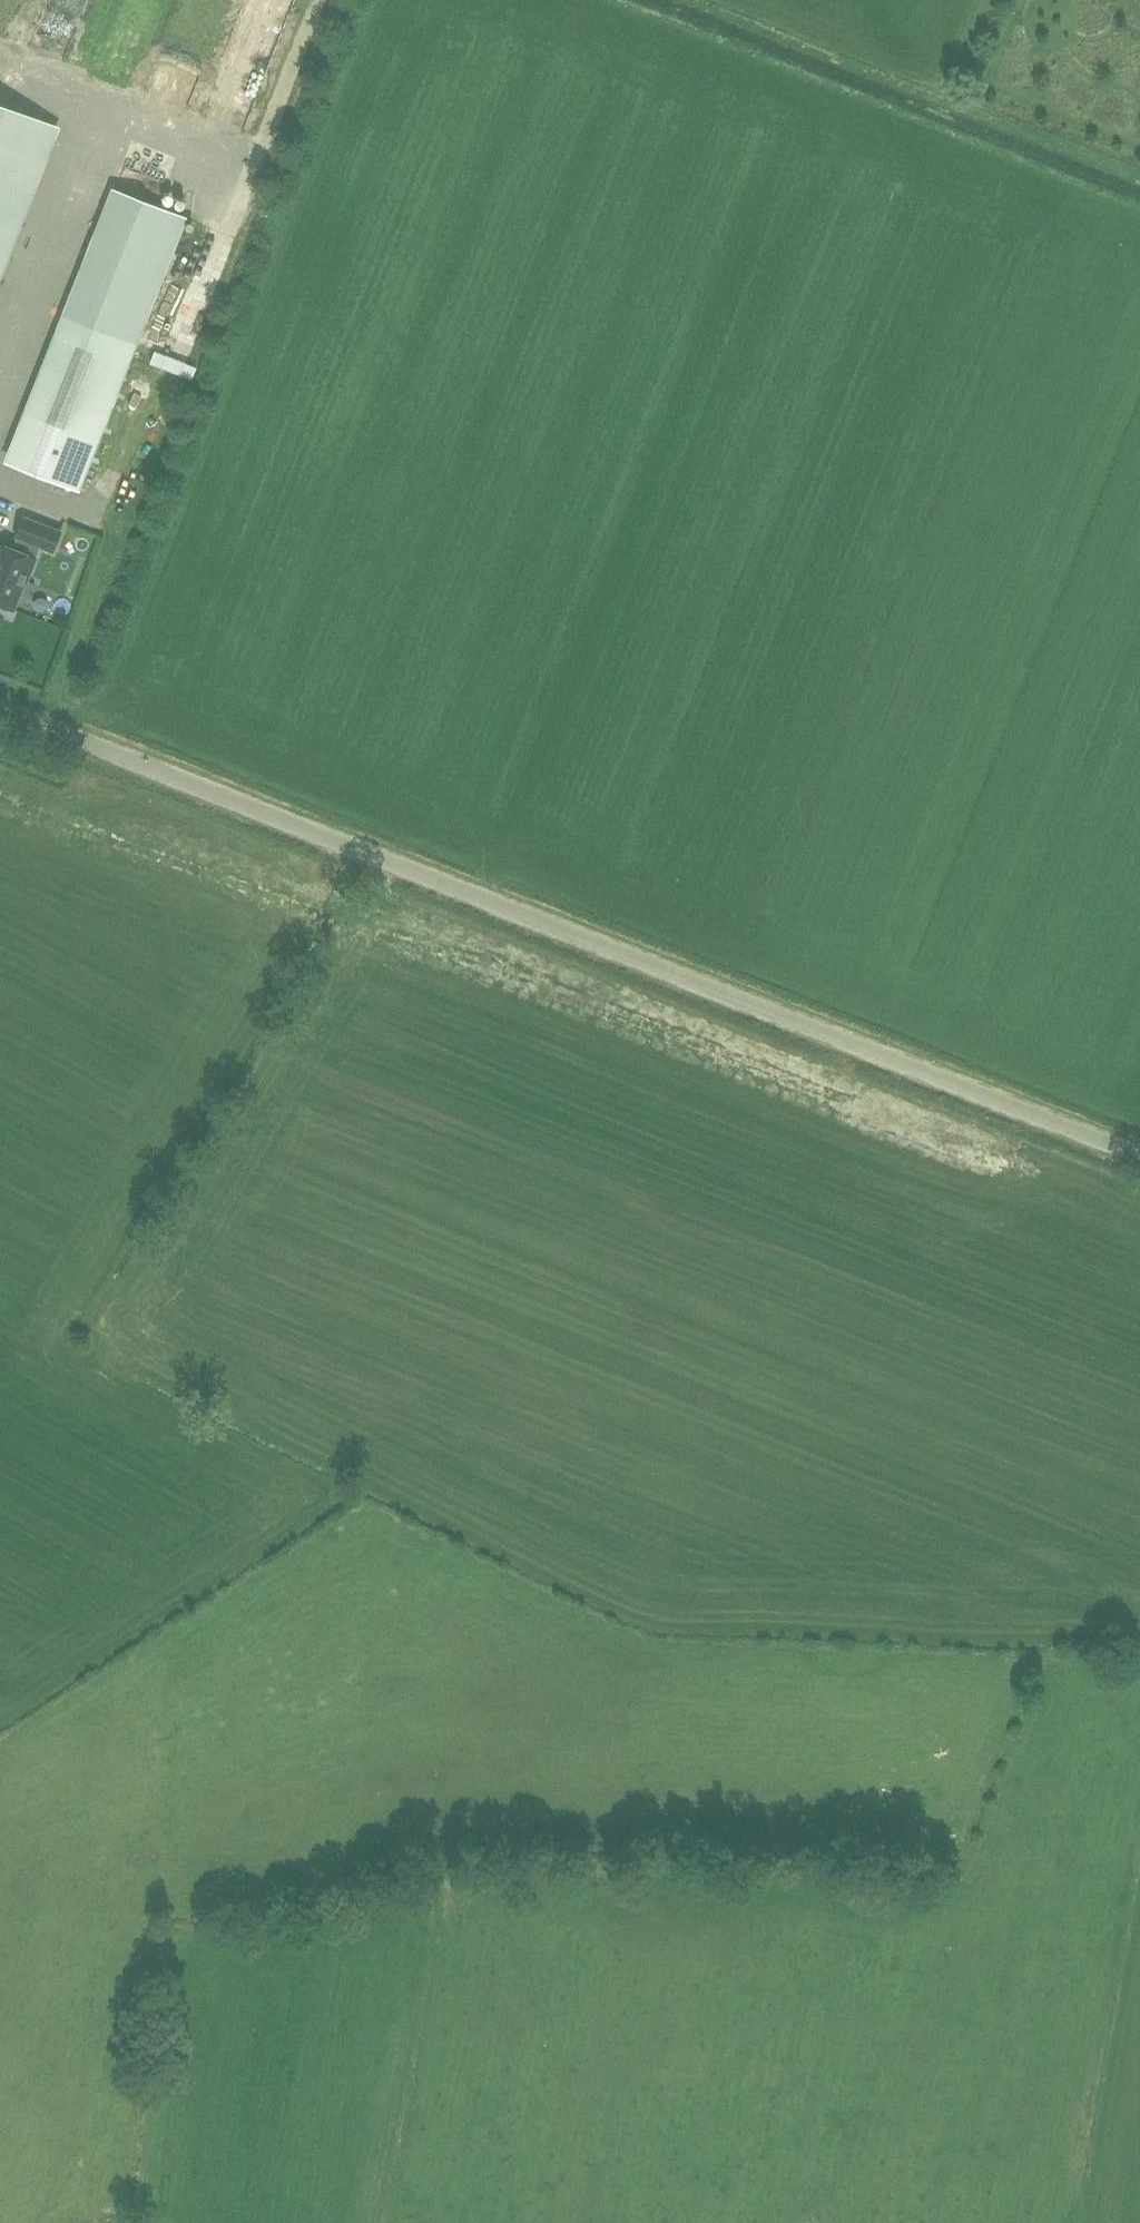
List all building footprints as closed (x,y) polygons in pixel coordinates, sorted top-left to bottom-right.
[(10,0),(0,0),(0,29),(10,0)] [(63,0),(41,0),(24,40),(55,54),(77,6),(63,0)] [(54,130),(0,109),(0,267),(54,130)] [(9,463),(77,489),(183,219),(115,192),(9,463)] [(13,550),(0,545),(0,609),(1,609),(6,607),(13,610),(24,581),(26,582),(40,545),(18,536),(13,550)]
